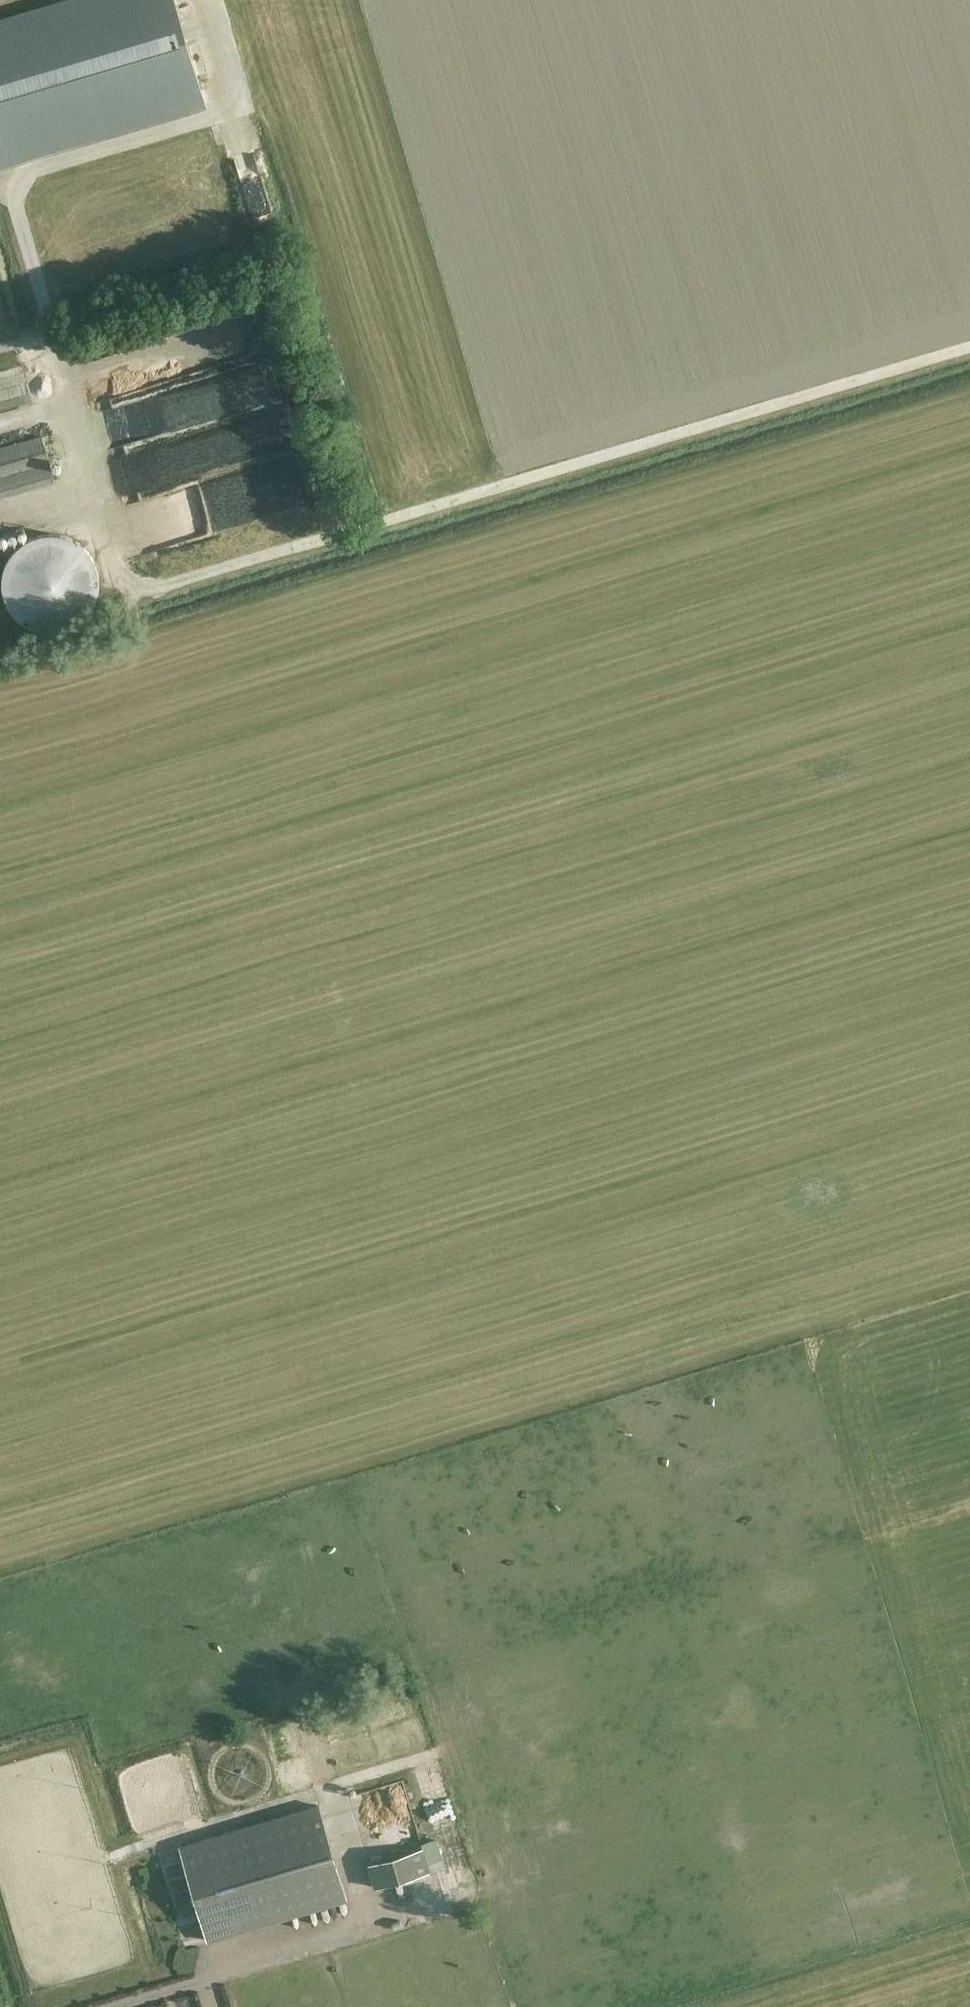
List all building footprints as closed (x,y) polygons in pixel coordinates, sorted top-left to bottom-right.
[(205,103),(174,0),(72,0),(0,21),(0,163),(205,103)] [(193,325),(84,356),(95,396),(121,405),(102,410),(101,413),(125,421),(127,429),(124,439),(113,442),(112,445),(138,437),(184,424),(189,409),(195,411),(214,406),(223,409),(229,389),(194,377),(231,366),(237,349),(245,347),(247,340),(242,321),(209,331),(193,325)] [(252,430),(259,450),(282,441),(275,421),(252,430)] [(53,474),(42,436),(0,448),(0,490),(53,474)] [(10,556),(8,559),(6,563),(5,567),(3,571),(3,575),(2,579),(2,582),(2,586),(2,590),(3,594),(4,598),(6,602),(7,606),(9,609),(11,612),(14,616),(17,619),(19,621),(23,624),(26,626),(29,628),(33,630),(37,631),(41,632),(44,633),(48,633),(52,634),(56,633),(60,633),(64,632),(68,631),(72,630),(75,628),(79,626),(82,624),(85,621),(88,619),(91,616),(94,613),(96,609),(98,606),(99,602),(101,598),(102,595),(103,591),(103,587),(103,583),(103,579),(102,575),(102,571),(100,567),(99,563),(97,560),(96,556),(93,553),(91,550),(88,547),(85,544),(82,542),(79,540),(75,538),(72,536),(68,535),(64,534),(61,533),(57,533),(53,532),(49,533),(45,533),(41,534),(37,535),(33,536),(30,538),(26,540),(23,542),(20,544),(17,547),(14,550),(12,553),(10,556)] [(410,1768),(420,1803),(445,1796),(434,1761),(410,1768)] [(433,1831),(453,1826),(446,1798),(424,1804),(428,1820),(430,1820),(433,1831)] [(179,1846),(207,1941),(347,1899),(319,1805),(179,1846)] [(437,1843),(422,1847),(429,1870),(444,1866),(437,1843)] [(369,1900),(411,1885),(407,1872),(365,1887),(369,1900)]
